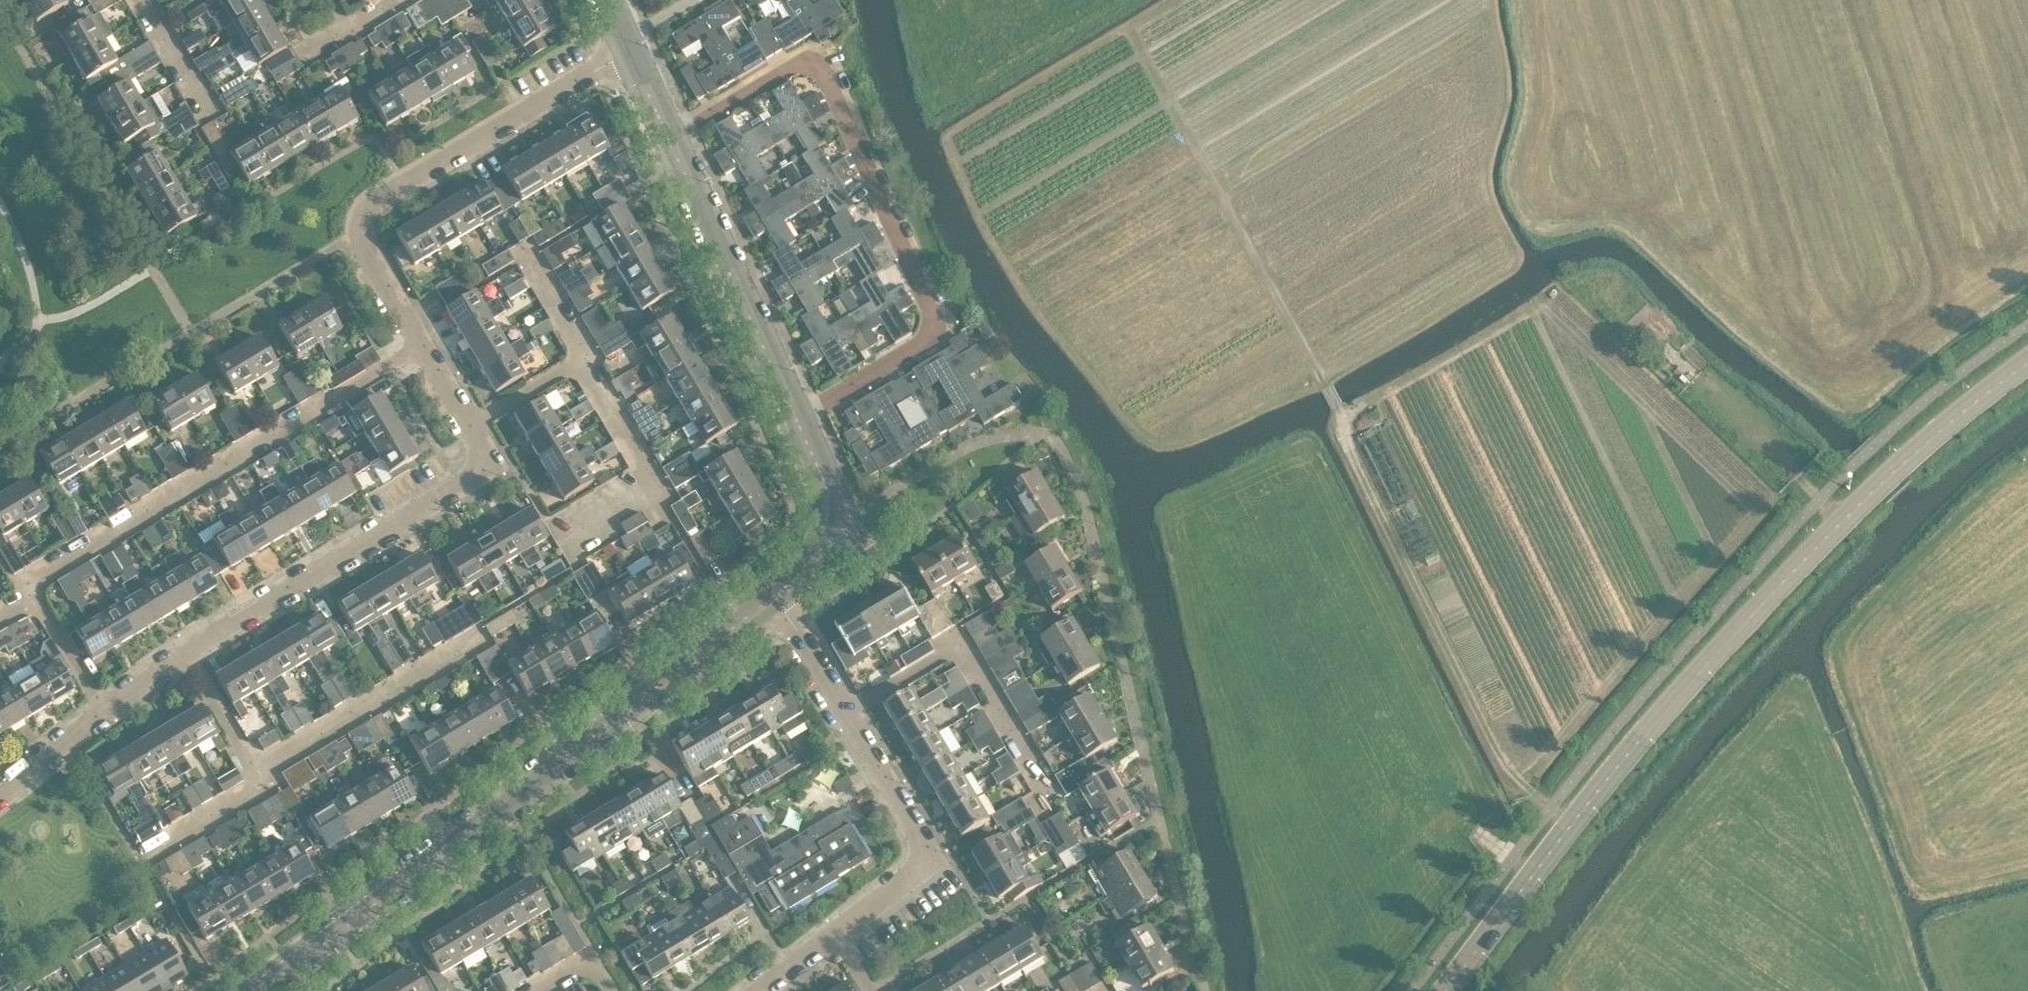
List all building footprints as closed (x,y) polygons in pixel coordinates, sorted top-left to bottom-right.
[(66,0),(23,0),(24,0),(21,1),(22,3),(24,2),(36,21),(67,3),(66,0)] [(121,0),(97,0),(90,4),(96,15),(121,0)] [(206,11),(225,0),(209,0),(186,14),(191,20),(206,11)] [(232,23),(261,6),(257,0),(225,0),(206,11),(210,18),(224,10),(232,23)] [(415,4),(427,23),(436,17),(426,0),(421,0),(415,4)] [(450,19),(439,0),(426,0),(436,17),(441,25),(450,19)] [(451,19),(460,13),(452,0),(439,0),(450,19),(451,19)] [(470,7),(466,0),(452,0),(460,13),(470,7)] [(509,25),(540,7),(536,0),(502,0),(496,3),(509,25)] [(701,17),(737,78),(767,60),(766,59),(775,53),(757,24),(748,30),(755,41),(737,52),(722,27),(740,16),(731,0),(729,0),(723,4),(720,0),(709,6),(712,10),(701,17)] [(757,24),(775,53),(784,48),(785,50),(814,32),(795,0),(780,0),(792,19),(774,30),(767,18),(757,24)] [(814,32),(820,43),(831,36),(825,26),(844,14),(835,0),(823,0),(814,6),(810,0),(795,0),(814,32)] [(415,4),(405,10),(416,29),(427,23),(415,4)] [(269,20),(261,6),(232,23),(241,37),(226,46),(231,52),(273,27),(271,24),(270,24),(268,21),(269,20)] [(541,8),(540,7),(509,25),(522,47),(523,47),(530,57),(545,48),(539,37),(553,29),(542,9),(544,8),(543,6),(541,8)] [(71,57),(72,58),(103,39),(90,17),(89,17),(84,8),(68,17),(74,27),(59,36),(71,55),(68,57),(69,58),(71,57)] [(409,25),(403,14),(395,19),(401,29),(409,25)] [(395,42),(405,35),(401,29),(395,19),(394,17),(384,23),(395,42)] [(701,17),(671,34),(681,51),(700,40),(715,65),(697,76),(690,64),(680,70),(697,100),(707,94),(708,95),(737,78),(701,17)] [(373,29),(375,31),(381,42),(385,48),(395,42),(384,23),(373,29)] [(275,30),(273,27),(231,52),(234,59),(249,51),(257,65),(286,48),(277,33),(276,34),(274,30),(275,30)] [(373,46),(381,42),(375,31),(367,36),(373,46)] [(190,33),(180,39),(186,49),(196,43),(190,33)] [(452,38),(454,42),(432,55),(451,86),(470,74),(471,76),(473,75),(472,73),(473,72),(462,54),(470,49),(460,33),(452,38)] [(488,68),(498,61),(482,35),(471,41),(488,68)] [(84,79),(85,80),(99,72),(105,81),(128,68),(155,52),(149,41),(116,61),(103,39),(72,58),(84,77),(81,78),(82,80),(84,79)] [(367,50),(361,40),(353,45),(359,55),(367,50)] [(351,42),(341,48),(352,67),(363,61),(359,55),(353,45),(351,42)] [(269,72),(296,56),(290,46),(263,62),(269,72)] [(411,68),(411,67),(429,98),(432,102),(445,94),(443,91),(449,87),(450,89),(451,88),(450,86),(451,86),(432,55),(428,47),(406,60),(411,68)] [(342,73),(352,67),(341,48),(331,54),(332,57),(339,67),(342,73)] [(155,52),(128,68),(105,81),(110,91),(97,99),(107,117),(105,118),(106,120),(108,119),(110,121),(141,102),(128,81),(161,62),(155,52)] [(199,71),(202,69),(213,63),(206,52),(192,60),(199,71)] [(220,59),(226,68),(236,62),(234,59),(231,52),(220,58),(220,59)] [(275,82),(302,66),(296,56),(269,72),(275,82)] [(331,72),(339,67),(332,57),(325,62),(331,72)] [(208,79),(226,68),(220,59),(213,63),(202,69),(208,79)] [(411,68),(389,80),(408,111),(427,100),(428,102),(430,101),(429,99),(429,98),(411,67),(411,68)] [(224,107),(251,91),(245,80),(218,96),(224,107)] [(389,80),(367,94),(386,125),(405,113),(407,115),(408,114),(407,112),(408,111),(389,80)] [(338,87),(316,101),(335,132),(354,120),(355,122),(357,121),(356,119),(357,118),(351,108),(360,103),(348,82),(339,88),(338,87)] [(815,94),(805,100),(807,103),(803,105),(789,82),(773,91),(785,111),(772,119),(767,111),(759,115),(764,123),(770,134),(821,104),(820,102),(815,94)] [(820,92),(815,94),(820,102),(825,100),(820,92)] [(166,131),(166,130),(192,114),(186,104),(162,119),(149,97),(141,102),(110,121),(121,140),(119,141),(120,143),(122,142),(123,143),(133,137),(139,147),(166,131)] [(334,132),(335,132),(316,101),(295,114),(313,145),(332,133),(334,135),(335,134),(334,132)] [(821,104),(770,134),(776,145),(797,132),(809,151),(818,146),(819,146),(826,142),(812,119),(815,117),(817,119),(827,113),(822,105),(821,104)] [(172,141),(194,128),(199,125),(192,114),(166,130),(166,131),(172,141)] [(295,114),(273,127),(291,158),(311,146),(312,148),(314,147),(312,145),(313,145),(295,114)] [(725,152),(724,149),(713,155),(719,165),(770,134),(764,123),(743,136),(731,116),(715,126),(729,150),(725,152)] [(567,130),(586,161),(607,148),(611,155),(622,149),(607,125),(597,131),(589,117),(571,128),(570,127),(567,129),(568,130),(567,130)] [(251,139),(230,152),(211,121),(200,128),(224,167),(234,161),(248,184),(267,172),(269,174),(270,173),(269,171),(270,170),(251,139)] [(291,158),(273,127),(251,139),(270,170),(289,159),(290,161),(292,160),(291,158)] [(546,143),(564,174),(586,161),(567,130),(549,141),(549,140),(545,142),(546,143)] [(738,166),(750,186),(751,186),(760,180),(760,181),(767,177),(756,157),(776,145),(770,134),(719,165),(725,174),(735,168),(734,165),(737,163),(738,166)] [(133,151),(139,162),(125,170),(137,190),(135,191),(136,193),(138,191),(138,192),(169,174),(156,152),(155,152),(149,142),(133,151)] [(524,156),(542,187),(564,174),(546,143),(528,154),(527,153),(524,155),(524,156)] [(814,175),(793,187),(799,198),(850,167),(849,165),(845,158),(844,158),(834,164),(835,167),(832,169),(819,146),(818,146),(809,151),(802,155),(814,175)] [(503,169),(502,169),(504,172),(520,200),(542,187),(524,156),(506,167),(506,166),(502,168),(503,169)] [(791,162),(781,168),(787,178),(797,172),(791,162)] [(205,182),(212,178),(220,173),(214,163),(199,172),(205,182)] [(856,177),(850,167),(799,198),(805,208),(826,196),(837,214),(838,215),(847,209),(847,210),(854,206),(840,183),(844,181),(845,183),(856,177)] [(504,172),(494,178),(511,206),(520,200),(504,172)] [(225,200),(234,195),(220,173),(212,178),(225,200)] [(182,196),(169,174),(138,192),(150,212),(148,213),(149,214),(151,213),(151,214),(182,196)] [(494,178),(485,184),(501,212),(511,206),(494,178)] [(592,194),(598,204),(624,188),(618,178),(592,194)] [(754,215),(753,213),(742,219),(748,228),(799,198),(793,187),(772,200),(760,181),(760,180),(751,186),(750,186),(743,190),(757,213),(754,215)] [(461,193),(461,194),(479,225),(501,212),(485,184),(483,181),(465,192),(464,190),(461,192),(461,193)] [(630,198),(624,188),(598,204),(603,214),(620,204),(630,198)] [(458,238),(479,225),(461,194),(443,204),(442,203),(439,205),(440,206),(439,207),(458,238)] [(161,235),(162,236),(164,235),(164,236),(206,211),(200,201),(189,207),(182,196),(151,214),(163,233),(161,235)] [(805,208),(799,198),(748,228),(754,238),(764,232),(762,229),(766,227),(779,250),(789,244),(796,240),(784,221),(805,208)] [(603,245),(633,226),(623,208),(624,208),(622,204),(621,205),(620,204),(603,214),(589,222),(603,245)] [(813,204),(805,209),(810,216),(810,217),(819,212),(813,204)] [(436,251),(458,238),(439,207),(421,217),(421,216),(417,218),(418,219),(418,220),(436,251)] [(583,208),(570,216),(574,223),(587,215),(583,208)] [(802,220),(810,216),(805,209),(798,213),(802,220)] [(842,238),(821,251),(828,262),(879,231),(873,222),(863,228),(864,230),(861,232),(847,210),(847,209),(838,215),(837,214),(831,219),(842,238)] [(528,210),(517,217),(529,237),(532,235),(540,231),(539,230),(528,210)] [(538,246),(565,230),(559,219),(539,230),(540,231),(532,235),(538,246)] [(414,264),(436,251),(418,220),(395,233),(414,264)] [(615,266),(646,248),(636,230),(637,229),(635,226),(634,226),(633,226),(603,245),(615,266)] [(879,231),(828,262),(834,272),(855,260),(866,278),(866,279),(876,273),(876,274),(883,270),(869,246),(872,244),(874,247),(884,241),(879,231)] [(560,240),(541,251),(548,262),(551,260),(561,254),(567,251),(560,240)] [(771,282),(777,292),(828,262),(821,251),(801,263),(789,244),(779,250),(772,254),(786,277),(783,279),(781,276),(771,282)] [(628,288),(659,269),(649,251),(650,251),(648,247),(647,248),(646,248),(615,266),(628,288)] [(488,276),(516,259),(509,248),(482,265),(488,276)] [(566,262),(561,254),(551,260),(555,268),(566,262)] [(794,291),(808,313),(808,314),(818,308),(818,309),(825,304),(813,285),(834,272),(828,262),(777,292),(782,302),(793,295),(791,293),(794,291)] [(559,275),(557,277),(562,285),(574,277),(570,269),(559,275)] [(659,269),(628,288),(642,310),(673,291),(662,273),(663,272),(661,269),(660,270),(659,269)] [(441,297),(468,281),(462,271),(435,287),(441,297)] [(580,273),(574,277),(562,285),(568,295),(587,284),(580,273)] [(888,293),(876,274),(876,273),(866,279),(866,278),(859,283),(871,302),(850,315),(856,325),(907,295),(902,285),(891,291),(893,294),(889,296),(888,293)] [(509,298),(528,288),(522,278),(504,288),(509,298)] [(441,297),(447,308),(473,292),(474,291),(468,281),(441,297)] [(568,295),(574,305),(576,304),(587,297),(593,294),(587,284),(568,295)] [(851,295),(848,290),(839,296),(842,301),(851,295)] [(458,330),(500,305),(496,298),(482,306),(473,292),(447,308),(445,309),(454,324),(455,323),(457,326),(456,327),(458,330)] [(913,304),(907,295),(856,325),(863,336),(884,323),(895,343),(912,333),(898,310),(901,308),(903,310),(913,304)] [(591,305),(587,297),(576,304),(581,312),(591,305)] [(303,308),(300,310),(301,311),(300,311),(319,342),(341,329),(322,298),(304,309),(303,308)] [(512,305),(509,299),(504,303),(507,308),(512,305)] [(470,351),(498,334),(490,320),(504,311),(500,305),(458,330),(459,333),(460,332),(462,336),(461,336),(470,351)] [(587,327),(606,316),(599,305),(581,317),(587,327)] [(805,356),(856,325),(850,315),(829,327),(818,309),(818,308),(808,314),(808,313),(801,317),(815,341),(812,343),(810,340),(800,346),(805,356)] [(278,325),(296,356),(319,342),(300,311),(282,322),(282,321),(278,323),(279,324),(278,325)] [(670,316),(658,323),(653,315),(625,331),(599,347),(605,357),(631,342),(636,350),(645,344),(652,357),(683,338),(673,321),(674,320),(672,317),(671,317),(670,316)] [(612,326),(606,316),(587,327),(593,337),(612,326)] [(535,340),(553,329),(547,319),(529,330),(535,340)] [(599,347),(625,331),(620,321),(612,326),(593,337),(599,347)] [(863,336),(856,325),(805,356),(811,365),(821,359),(820,356),(823,354),(837,378),(854,368),(842,348),(863,336)] [(482,371),(525,346),(521,339),(507,348),(498,334),(470,351),(478,365),(479,364),(481,368),(482,371)] [(240,346),(237,348),(238,349),(237,349),(255,380),(278,367),(259,336),(241,347),(240,346)] [(665,378),(696,360),(685,342),(686,341),(684,338),(683,338),(652,357),(665,378)] [(529,351),(537,346),(534,340),(526,345),(529,351)] [(984,400),(970,375),(989,364),(977,345),(958,356),(952,346),(941,352),(978,414),(977,414),(983,424),(1013,406),(1013,405),(1023,399),(1013,383),(984,400)] [(482,371),(484,374),(485,373),(487,377),(486,377),(495,392),(523,375),(515,361),(529,353),(525,346),(482,371)] [(215,362),(233,393),(255,380),(237,349),(219,360),(218,359),(215,361),(216,362),(215,362)] [(930,400),(924,389),(942,378),(957,403),(938,414),(948,429),(947,430),(948,431),(977,414),(978,414),(941,352),(912,370),(913,371),(903,377),(919,404),(920,406),(930,400)] [(364,370),(358,359),(326,379),(332,390),(364,370)] [(678,400),(709,381),(698,363),(699,363),(697,360),(696,360),(665,378),(678,400)] [(309,398),(319,391),(303,364),(293,371),(309,398)] [(610,382),(617,393),(619,391),(630,385),(636,381),(629,370),(610,382)] [(298,404),(309,398),(293,371),(282,377),(298,404)] [(174,387),(192,418),(214,405),(196,374),(178,385),(177,384),(174,386),(174,387)] [(919,404),(903,377),(894,383),(893,381),(873,393),(910,454),(939,437),(938,435),(947,430),(948,429),(938,414),(930,400),(920,406),(919,404)] [(691,422),(722,403),(711,385),(712,385),(710,381),(709,382),(709,381),(678,400),(691,422)] [(634,393),(630,385),(619,391),(624,399),(634,393)] [(153,400),(152,400),(170,431),(192,418),(174,387),(156,398),(155,396),(152,398),(153,400)] [(379,394),(369,399),(364,390),(346,401),(351,410),(351,411),(337,419),(341,426),(346,423),(355,437),(363,432),(392,415),(383,400),(382,401),(380,397),(381,397),(379,394)] [(569,411),(587,400),(588,399),(583,390),(567,399),(568,401),(567,403),(564,405),(569,411)] [(845,412),(854,428),(844,433),(851,445),(851,446),(869,476),(879,470),(880,472),(910,454),(873,393),(853,405),(854,406),(845,412)] [(524,434),(526,437),(569,411),(564,405),(550,413),(542,399),(513,416),(522,431),(523,430),(525,433),(524,434)] [(632,413),(643,407),(638,399),(628,405),(632,413)] [(593,410),(587,400),(569,411),(575,421),(593,410)] [(104,414),(123,445),(145,432),(127,401),(108,412),(108,411),(104,413),(105,414),(104,414)] [(245,435),(256,429),(240,403),(229,409),(245,435)] [(649,403),(643,407),(632,413),(630,414),(636,425),(655,413),(649,403)] [(691,422),(704,444),(735,425),(724,407),(725,406),(723,403),(722,404),(722,403),(691,422)] [(235,441),(245,435),(229,409),(219,415),(235,441)] [(573,418),(569,411),(526,437),(528,440),(529,439),(531,443),(530,443),(538,458),(567,440),(559,427),(573,418)] [(644,433),(655,427),(661,423),(655,413),(636,425),(642,435),(644,433)] [(101,458),(123,445),(104,414),(87,425),(86,424),(83,426),(83,427),(101,458)] [(357,454),(361,461),(404,436),(402,433),(399,430),(400,429),(392,415),(363,432),(372,446),(357,454)] [(61,440),(79,471),(101,458),(83,427),(65,438),(64,437),(61,439),(62,440),(61,440)] [(644,433),(649,441),(659,435),(655,427),(644,433)] [(409,469),(405,463),(417,457),(408,442),(407,442),(405,439),(406,438),(404,436),(361,461),(351,467),(355,474),(380,459),(392,480),(409,469)] [(39,453),(57,484),(79,471),(61,440),(43,451),(43,450),(39,452),(40,453),(39,453)] [(182,473),(193,467),(177,440),(166,446),(182,473)] [(278,462),(298,450),(292,440),(272,452),(278,462)] [(551,478),(593,452),(589,446),(575,454),(567,440),(538,458),(547,472),(548,471),(550,475),(549,475),(551,478)] [(600,463),(618,452),(612,442),(594,453),(600,463)] [(172,479),(182,473),(166,446),(156,453),(172,479)] [(716,492),(747,474),(737,456),(738,455),(736,452),(735,453),(734,451),(717,462),(711,452),(695,462),(668,478),(674,488),(698,474),(702,482),(708,478),(716,492)] [(597,459),(593,452),(551,478),(553,481),(553,480),(556,484),(555,484),(564,499),(592,482),(583,468),(597,459)] [(662,468),(668,478),(695,462),(689,453),(689,452),(662,468)] [(350,467),(345,458),(336,464),(337,465),(341,472),(350,467)] [(339,502),(353,493),(341,472),(337,465),(322,474),(314,459),(307,463),(332,506),(335,504),(335,503),(338,501),(339,502)] [(309,482),(295,490),(312,518),(326,510),(326,509),(329,507),(329,508),(332,506),(307,463),(300,467),(309,482)] [(1012,499),(1020,512),(1020,513),(1051,494),(1038,471),(1003,493),(1008,502),(1012,499)] [(140,499),(150,492),(139,473),(128,480),(132,486),(138,496),(140,499)] [(729,514),(760,495),(750,477),(751,477),(749,474),(748,474),(747,474),(716,492),(729,514)] [(6,492),(25,523),(47,510),(28,479),(27,479),(26,478),(23,480),(24,481),(6,492)] [(291,531),(312,518),(295,490),(281,498),(272,484),(266,488),(291,531)] [(124,490),(130,501),(138,496),(132,486),(124,490)] [(270,543),(291,531),(266,488),(259,492),(267,506),(254,514),(270,543)] [(3,536),(25,523),(6,492),(5,492),(5,491),(1,493),(2,494),(0,495),(0,551),(13,574),(24,568),(8,541),(7,542),(3,536)] [(107,518),(118,512),(116,509),(110,499),(107,493),(96,499),(107,518)] [(118,494),(110,499),(116,509),(124,505),(118,494)] [(1010,518),(1018,532),(1025,529),(1030,538),(1065,517),(1051,494),(1020,513),(1020,512),(1010,518)] [(743,536),(774,517),(763,499),(764,498),(762,495),(761,496),(760,495),(729,514),(743,536)] [(686,533),(697,526),(681,500),(670,506),(686,533)] [(76,537),(86,531),(70,504),(60,510),(76,537)] [(250,555),(270,543),(254,514),(240,523),(231,508),(225,513),(250,555)] [(515,518),(515,519),(512,521),(511,520),(509,522),(534,564),(541,560),(532,546),(547,538),(530,509),(515,518)] [(66,543),(76,537),(60,510),(50,516),(66,543)] [(626,534),(647,522),(641,511),(620,523),(626,534)] [(203,544),(208,552),(220,573),(250,555),(225,513),(218,517),(226,531),(203,544)] [(163,544),(173,538),(162,520),(152,526),(163,544)] [(506,524),(503,527),(502,526),(488,534),(505,563),(519,554),(527,568),(534,564),(509,522),(506,524)] [(626,548),(653,532),(647,522),(626,534),(620,537),(626,548)] [(977,539),(984,534),(978,524),(970,528),(977,539)] [(152,550),(163,544),(152,526),(142,532),(152,550)] [(705,565),(716,558),(700,532),(689,538),(705,565)] [(474,543),(474,544),(471,546),(470,545),(467,547),(493,589),(499,585),(491,571),(505,563),(488,534),(474,543)] [(983,550),(991,545),(984,534),(977,539),(983,550)] [(958,535),(936,549),(955,580),(954,580),(957,584),(967,578),(964,574),(977,566),(958,535)] [(693,584),(688,575),(698,569),(682,542),(672,548),(674,553),(653,566),(671,597),(693,584)] [(122,570),(133,564),(122,545),(111,552),(122,570)] [(1025,564),(1039,587),(1069,568),(1055,546),(1025,564)] [(464,548),(465,549),(462,551),(461,550),(446,559),(463,588),(478,579),(486,593),(493,589),(467,547),(464,548)] [(955,580),(936,549),(914,562),(935,597),(945,592),(942,587),(954,580),(955,580)] [(114,580),(124,573),(122,570),(111,552),(101,558),(114,580)] [(170,556),(195,598),(198,596),(197,595),(201,593),(202,594),(216,586),(212,578),(220,573),(208,552),(185,566),(176,552),(170,556)] [(405,563),(405,564),(402,566),(402,565),(399,567),(424,609),(431,605),(422,591),(437,582),(420,554),(405,563)] [(171,574),(157,582),(174,610),(189,602),(188,600),(192,598),(193,600),(195,598),(170,556),(163,560),(171,574)] [(649,610),(631,579),(627,571),(605,584),(592,561),(581,567),(597,595),(607,589),(627,623),(649,610)] [(69,574),(76,585),(96,573),(89,562),(69,574)] [(1001,580),(1011,573),(1015,571),(1009,562),(995,570),(1001,580)] [(649,610),(671,597),(653,566),(631,579),(649,610)] [(396,568),(396,569),(393,571),(392,570),(378,579),(395,607),(409,599),(417,613),(424,609),(399,567),(396,568)] [(587,601),(597,595),(581,567),(571,574),(587,601)] [(551,569),(545,568),(539,572),(545,581),(555,575),(551,569)] [(1039,587),(1052,609),(1082,591),(1069,568),(1039,587)] [(87,605),(76,585),(69,574),(58,580),(69,598),(75,599),(89,623),(74,631),(91,660),(107,651),(106,649),(110,647),(111,648),(113,647),(87,605)] [(135,576),(128,580),(154,623),(157,621),(156,619),(160,617),(161,619),(174,610),(157,582),(144,590),(135,576)] [(364,588),(365,588),(361,590),(358,591),(383,634),(390,630),(381,616),(395,607),(378,579),(364,588)] [(154,623),(128,580),(122,584),(130,598),(116,607),(133,635),(147,626),(147,625),(151,623),(152,624),(154,623)] [(993,601),(1003,595),(995,581),(985,587),(993,601)] [(920,617),(932,638),(942,631),(926,604),(916,609),(901,583),(900,584),(901,585),(879,598),(898,629),(902,636),(910,631),(906,624),(919,616),(920,617)] [(355,593),(355,594),(352,596),(352,595),(337,604),(345,618),(336,623),(345,638),(351,648),(361,642),(355,632),(368,624),(382,647),(378,650),(391,671),(402,665),(388,644),(383,634),(358,591),(355,593)] [(533,608),(543,602),(538,593),(528,600),(533,608)] [(889,644),(884,637),(898,629),(879,598),(857,611),(876,642),(880,649),(889,644)] [(942,631),(953,625),(936,598),(926,604),(942,631)] [(462,605),(474,625),(481,620),(484,619),(472,599),(462,605)] [(94,601),(87,605),(113,647),(116,645),(115,644),(119,642),(120,643),(133,635),(116,607),(102,615),(94,601)] [(441,618),(453,637),(474,625),(462,605),(441,618)] [(491,636),(518,620),(511,610),(484,626),(491,636)] [(835,623),(854,656),(858,662),(866,657),(862,650),(876,642),(857,611),(836,623),(836,622),(835,623)] [(573,625),(591,656),(613,642),(595,612),(573,625)] [(993,623),(989,617),(986,612),(965,625),(972,636),(993,623)] [(1048,624),(1058,618),(1055,613),(1046,619),(1048,624)] [(302,626),(301,625),(299,627),(324,669),(330,679),(343,701),(353,694),(340,673),(337,675),(323,651),(345,638),(336,623),(334,620),(326,625),(320,614),(305,623),(305,624),(302,626)] [(1088,641),(1087,639),(1085,640),(1073,620),(1069,622),(1066,616),(1051,625),(1054,631),(1041,639),(1048,650),(1041,653),(1048,665),(1055,662),(1086,643),(1088,641)] [(33,630),(26,619),(18,624),(25,635),(33,630)] [(25,635),(18,624),(17,621),(7,627),(18,647),(29,641),(25,635)] [(432,646),(442,640),(432,622),(421,628),(432,646)] [(972,636),(978,647),(999,634),(993,623),(972,636)] [(551,638),(569,669),(591,656),(573,625),(551,638)] [(18,647),(7,627),(0,631),(0,640),(5,647),(8,653),(18,647)] [(295,668),(309,659),(324,683),(320,686),(333,707),(343,701),(330,679),(324,669),(299,627),(296,629),(296,630),(293,632),(292,631),(278,639),(295,668)] [(1007,648),(1018,641),(1010,627),(999,634),(978,647),(985,658),(1005,645),(1007,648)] [(402,665),(412,659),(399,637),(388,644),(402,665)] [(47,668),(35,675),(52,703),(57,699),(56,698),(60,695),(61,697),(74,689),(63,672),(68,669),(50,638),(42,643),(39,654),(47,668)] [(569,669),(551,638),(529,651),(548,682),(569,669)] [(260,650),(258,652),(283,694),(290,690),(281,676),(295,668),(278,639),(264,648),(264,649),(261,651),(260,650)] [(907,667),(934,650),(928,640),(901,657),(907,667)] [(997,679),(1018,666),(1013,658),(1024,652),(1018,641),(1007,648),(1012,656),(991,669),(997,679)] [(1088,641),(1086,643),(1055,662),(1068,684),(1100,665),(1088,645),(1090,644),(1088,641)] [(529,651),(508,664),(496,644),(486,650),(502,677),(512,671),(526,695),(548,682),(529,651)] [(1012,656),(1007,648),(1005,645),(985,658),(991,669),(1012,656)] [(848,647),(837,653),(842,662),(853,655),(848,647)] [(491,683),(502,677),(486,650),(475,657),(491,683)] [(268,684),(276,698),(284,712),(281,714),(291,732),(302,726),(291,708),(283,694),(258,652),(254,654),(255,655),(251,657),(251,656),(237,664),(254,692),(268,684)] [(873,687),(900,671),(894,660),(867,677),(873,687)] [(237,664),(223,673),(224,674),(220,676),(220,675),(216,677),(242,719),(249,715),(241,701),(254,692),(237,664)] [(957,666),(956,666),(945,674),(950,682),(918,701),(911,689),(884,705),(897,727),(925,711),(946,698),(968,685),(957,666)] [(13,688),(30,715),(36,712),(35,710),(39,708),(40,710),(52,703),(35,675),(32,671),(24,675),(27,680),(13,688)] [(440,689),(452,682),(447,673),(435,681),(440,689)] [(1017,713),(1038,700),(1026,679),(1005,691),(1011,702),(1017,713)] [(781,680),(751,699),(770,732),(780,726),(785,734),(806,721),(781,680)] [(428,696),(440,689),(435,681),(423,688),(428,696)] [(974,696),(968,685),(946,698),(952,709),(974,696)] [(23,720),(22,718),(26,716),(27,717),(30,715),(13,688),(0,696),(0,715),(8,728),(23,720)] [(474,701),(492,732),(515,719),(496,688),(474,701)] [(1044,710),(1023,723),(1029,733),(1057,717),(1056,715),(1059,713),(1073,736),(1104,717),(1101,713),(1098,715),(1096,711),(1099,710),(1090,695),(1079,701),(1074,692),(1065,698),(1055,704),(1051,706),(1044,710)] [(1038,700),(1044,710),(1051,706),(1055,704),(1049,693),(1038,700)] [(979,704),(974,696),(962,703),(967,711),(979,704)] [(770,732),(751,699),(731,710),(751,743),(770,732)] [(1023,723),(1044,710),(1038,700),(1017,713),(1023,723)] [(471,745),(492,732),(474,701),(452,714),(471,745)] [(301,702),(291,708),(302,726),(312,720),(301,702)] [(180,719),(197,747),(211,739),(219,753),(226,749),(201,707),(198,709),(195,711),(194,711),(180,719)] [(732,755),(751,743),(731,710),(723,715),(721,711),(710,718),(712,722),(732,755)] [(970,717),(975,725),(987,718),(983,710),(970,717)] [(938,733),(925,711),(897,727),(910,749),(938,733)] [(370,719),(382,738),(391,733),(380,714),(370,719)] [(449,758),(471,745),(452,714),(431,727),(449,758)] [(8,728),(0,715),(0,733),(1,733),(0,731),(4,729),(5,730),(8,728)] [(1092,767),(1109,757),(1103,748),(1117,739),(1108,725),(1106,726),(1103,723),(1106,721),(1104,717),(1073,736),(1086,757),(1055,775),(1061,786),(1089,769),(1092,767)] [(700,729),(692,734),(712,767),(732,755),(712,722),(710,718),(698,725),(700,729)] [(972,741),(994,728),(987,718),(975,725),(966,731),(972,741)] [(159,731),(184,774),(191,770),(183,755),(197,747),(180,719),(166,727),(166,728),(163,730),(163,729),(159,731)] [(382,738),(370,719),(347,733),(358,752),(382,738)] [(449,758),(431,727),(416,735),(413,730),(395,741),(414,772),(424,766),(427,771),(449,758)] [(994,728),(972,741),(978,752),(988,746),(1000,739),(994,728)] [(263,750),(281,739),(275,729),(257,740),(263,750)] [(177,777),(184,774),(159,731),(157,732),(157,733),(154,735),(153,734),(139,743),(155,771),(169,763),(177,777)] [(910,749),(923,771),(951,754),(938,733),(910,749)] [(672,746),(697,787),(717,775),(712,767),(692,734),(672,746)] [(351,749),(345,738),(337,743),(343,753),(351,749)] [(1000,739),(988,746),(993,754),(1005,747),(1000,739)] [(325,746),(336,765),(346,759),(343,753),(337,743),(335,740),(325,746)] [(118,755),(143,797),(150,793),(141,779),(155,771),(139,743),(124,751),(125,752),(121,754),(121,753),(118,755)] [(336,765),(325,746),(315,753),(322,765),(326,771),(336,765)] [(315,770),(322,765),(315,753),(307,757),(315,770)] [(792,768),(799,764),(793,753),(786,757),(792,768)] [(1001,768),(1013,761),(1008,753),(996,760),(1001,768)] [(963,776),(951,754),(923,771),(936,792),(963,776)] [(115,757),(115,758),(112,760),(111,759),(96,767),(113,796),(128,787),(136,801),(143,797),(118,755),(115,757)] [(778,776),(785,772),(792,768),(786,757),(772,766),(778,776)] [(1079,788),(1093,810),(1123,792),(1110,770),(1114,767),(1109,757),(1092,767),(1089,769),(1061,786),(1067,795),(1079,788)] [(304,759),(292,766),(303,785),(315,778),(304,759)] [(1001,768),(991,774),(998,785),(1020,772),(1013,761),(1001,768)] [(396,765),(374,778),(392,809),(414,796),(396,765)] [(831,765),(821,771),(830,786),(840,779),(831,765)] [(292,766),(281,773),(290,786),(293,791),(303,785),(292,766)] [(766,769),(747,781),(753,792),(772,780),(766,769)] [(223,792),(241,782),(235,772),(217,782),(223,792)] [(680,821),(678,808),(679,808),(681,807),(679,804),(661,774),(641,786),(666,827),(667,829),(680,821)] [(936,792),(949,814),(976,798),(963,776),(936,792)] [(371,822),(392,809),(374,778),(352,791),(371,822)] [(202,804),(213,798),(202,780),(192,786),(202,804)] [(746,796),(753,792),(747,781),(740,785),(746,796)] [(192,810),(202,804),(192,786),(181,791),(192,810)] [(293,791),(290,786),(280,792),(291,811),(301,805),(293,791)] [(654,834),(666,827),(641,786),(621,797),(641,830),(646,839),(654,834)] [(330,804),(349,835),(371,822),(352,791),(330,804)] [(281,817),(291,811),(280,792),(270,798),(281,817)] [(1123,792),(1093,810),(1086,814),(1100,837),(1137,815),(1123,792)] [(707,827),(710,826),(724,818),(709,793),(693,803),(702,818),(707,827)] [(621,797),(602,809),(621,842),(641,830),(621,797)] [(281,817),(270,798),(260,804),(271,823),(281,817)] [(693,803),(689,798),(679,804),(681,807),(679,808),(689,826),(702,818),(693,803)] [(990,820),(976,798),(949,814),(962,836),(990,820)] [(998,826),(1001,825),(1027,809),(1021,798),(992,815),(998,826)] [(260,804),(247,811),(258,830),(271,823),(260,804)] [(322,847),(317,840),(321,838),(327,848),(349,835),(330,804),(308,817),(309,818),(298,824),(300,828),(311,846),(314,852),(322,847)] [(161,828),(149,807),(136,814),(141,823),(131,829),(139,841),(161,828)] [(1007,835),(1036,818),(1030,807),(1027,809),(1001,825),(1007,835)] [(602,809),(582,821),(602,854),(621,842),(602,809)] [(1069,849),(1079,843),(1061,812),(1050,818),(1069,849)] [(735,825),(729,814),(710,826),(718,839),(737,871),(751,895),(757,891),(769,912),(780,905),(784,911),(838,878),(837,876),(869,858),(849,824),(842,828),(833,814),(786,842),(788,846),(781,850),(779,846),(768,853),(759,837),(761,836),(749,816),(735,825)] [(245,816),(237,820),(243,831),(251,826),(245,816)] [(247,837),(243,831),(237,820),(236,818),(225,824),(236,843),(247,837)] [(707,827),(702,818),(689,826),(688,827),(695,839),(701,849),(705,847),(718,839),(710,826),(707,827)] [(1059,855),(1069,849),(1050,818),(1040,824),(1059,855)] [(572,872),(602,854),(582,821),(552,839),(572,872)] [(225,824),(215,830),(217,832),(223,843),(226,849),(236,843),(225,824)] [(311,846),(300,828),(289,834),(295,843),(301,852),(305,850),(311,846)] [(215,847),(223,843),(217,832),(209,837),(215,847)] [(211,848),(204,836),(192,843),(193,846),(199,855),(211,848)] [(985,876),(1015,858),(1002,836),(972,853),(985,876)] [(292,887),(293,888),(296,886),(296,885),(314,874),(301,852),(295,843),(284,850),(278,839),(267,846),(273,856),(292,887)] [(695,839),(683,847),(688,857),(701,849),(695,839)] [(723,878),(737,871),(718,839),(705,847),(723,878)] [(192,843),(182,849),(193,868),(203,862),(199,856),(199,855),(193,846),(192,843)] [(193,868),(182,849),(171,855),(173,858),(179,868),(182,874),(193,868)] [(1107,895),(1143,873),(1130,851),(1102,867),(1098,860),(1088,865),(1092,870),(1089,872),(1104,897),(1107,895)] [(1033,888),(1021,867),(1031,861),(1025,852),(1015,858),(985,876),(998,898),(1009,891),(1014,899),(1033,888)] [(663,868),(670,863),(664,853),(657,857),(663,868)] [(273,856),(252,869),(270,900),(271,900),(271,901),(274,899),(274,898),(292,887),(273,856)] [(656,872),(663,868),(657,857),(650,861),(656,872)] [(171,872),(179,868),(173,858),(165,862),(171,872)] [(252,869),(230,882),(249,913),(250,914),(253,912),(252,911),(270,900),(252,869)] [(673,884),(680,880),(674,869),(667,874),(673,884)] [(1143,873),(1107,895),(1115,909),(1112,910),(1117,920),(1157,896),(1143,873)] [(666,888),(673,884),(667,874),(660,878),(666,888)] [(624,891),(631,887),(625,876),(618,880),(624,891)] [(1074,885),(1069,877),(1061,882),(1066,890),(1069,895),(1078,890),(1074,885)] [(529,878),(507,891),(526,922),(548,909),(529,878)] [(617,895),(624,891),(618,880),(611,885),(617,895)] [(230,882),(208,895),(227,926),(228,927),(231,925),(230,924),(249,913),(230,882)] [(729,887),(709,899),(729,932),(749,920),(729,887)] [(504,935),(526,922),(507,891),(486,904),(504,935)] [(685,903),(689,911),(709,944),(729,932),(709,899),(704,891),(685,903)] [(634,908),(641,903),(635,893),(628,897),(634,908)] [(205,939),(206,938),(206,939),(210,937),(209,936),(227,926),(208,895),(188,907),(185,903),(175,909),(190,934),(199,929),(205,939)] [(627,912),(634,908),(628,897),(621,901),(627,912)] [(685,903),(665,915),(690,956),(709,944),(689,911),(685,903)] [(483,948),(504,935),(486,904),(464,917),(483,948)] [(585,947),(561,907),(549,914),(562,935),(562,934),(573,953),(585,947)] [(129,927),(142,919),(138,913),(125,920),(129,927)] [(650,935),(670,967),(690,956),(665,915),(645,926),(650,935)] [(461,961),(483,948),(464,917),(442,930),(461,961)] [(117,934),(129,927),(125,920),(113,928),(117,934)] [(1147,925),(1137,931),(1132,923),(1112,935),(1117,944),(1116,944),(1129,966),(1162,946),(1164,945),(1155,931),(1152,933),(1147,925)] [(1023,927),(1004,939),(1022,970),(1044,957),(1026,926),(1024,927),(1023,924),(1021,925),(1023,927)] [(1098,943),(1106,938),(1101,929),(1092,935),(1098,943)] [(437,990),(455,990),(450,984),(445,982),(440,974),(461,961),(442,930),(420,943),(428,956),(419,961),(428,975),(437,990)] [(666,963),(669,968),(670,967),(650,935),(641,940),(636,932),(615,945),(640,986),(661,973),(658,968),(666,963)] [(562,934),(562,935),(552,941),(563,960),(573,953),(562,934)] [(88,951),(101,944),(97,937),(84,945),(88,951)] [(1001,937),(1000,938),(1001,940),(995,944),(993,941),(980,948),(982,952),(1000,983),(1022,970),(1004,939),(1003,939),(1001,937)] [(165,987),(186,974),(166,940),(145,953),(165,987)] [(541,947),(552,966),(563,960),(552,941),(541,947)] [(76,959),(88,951),(84,945),(72,952),(76,959)] [(1150,984),(1150,986),(1152,984),(1151,983),(1174,970),(1162,950),(1164,949),(1162,946),(1129,966),(1143,988),(1150,984)] [(540,970),(542,972),(552,966),(541,947),(531,953),(534,959),(540,970)] [(978,951),(980,953),(961,964),(976,990),(987,990),(1000,983),(982,952),(981,952),(980,950),(978,951)] [(145,953),(124,965),(140,990),(158,990),(165,987),(145,953)] [(533,974),(540,970),(534,959),(526,964),(533,974)] [(1102,980),(1091,961),(1080,968),(1091,987),(1102,980)] [(47,976),(60,968),(56,962),(43,969),(47,976)] [(959,965),(958,963),(956,964),(958,966),(951,970),(949,966),(937,974),(947,990),(976,990),(961,964),(959,965)] [(124,965),(104,977),(112,990),(140,990),(124,965)] [(428,975),(419,980),(411,966),(409,967),(408,965),(406,965),(408,968),(389,979),(396,990),(437,990),(428,975)] [(518,983),(512,973),(508,967),(498,973),(508,990),(510,990),(519,986),(518,983)] [(512,973),(518,983),(526,978),(519,968),(512,973)] [(1080,968),(1069,974),(1079,990),(1084,990),(1091,987),(1080,968)] [(35,983),(47,976),(43,969),(31,977),(35,983)] [(491,985),(495,990),(508,990),(498,973),(487,979),(491,985)] [(937,974),(939,977),(938,978),(936,976),(935,977),(936,979),(917,990),(918,990),(947,990),(937,974)] [(1069,974),(1059,981),(1065,990),(1079,990),(1069,974)] [(104,977),(82,990),(83,990),(112,990),(104,977)] [(389,979),(388,980),(387,977),(385,978),(386,980),(369,990),(396,990),(389,979)] [(24,990),(29,986),(25,980),(13,988),(15,990),(22,990),(24,990)] [(834,990),(854,990),(849,982),(847,983),(846,981),(845,982),(846,984),(834,990)]
